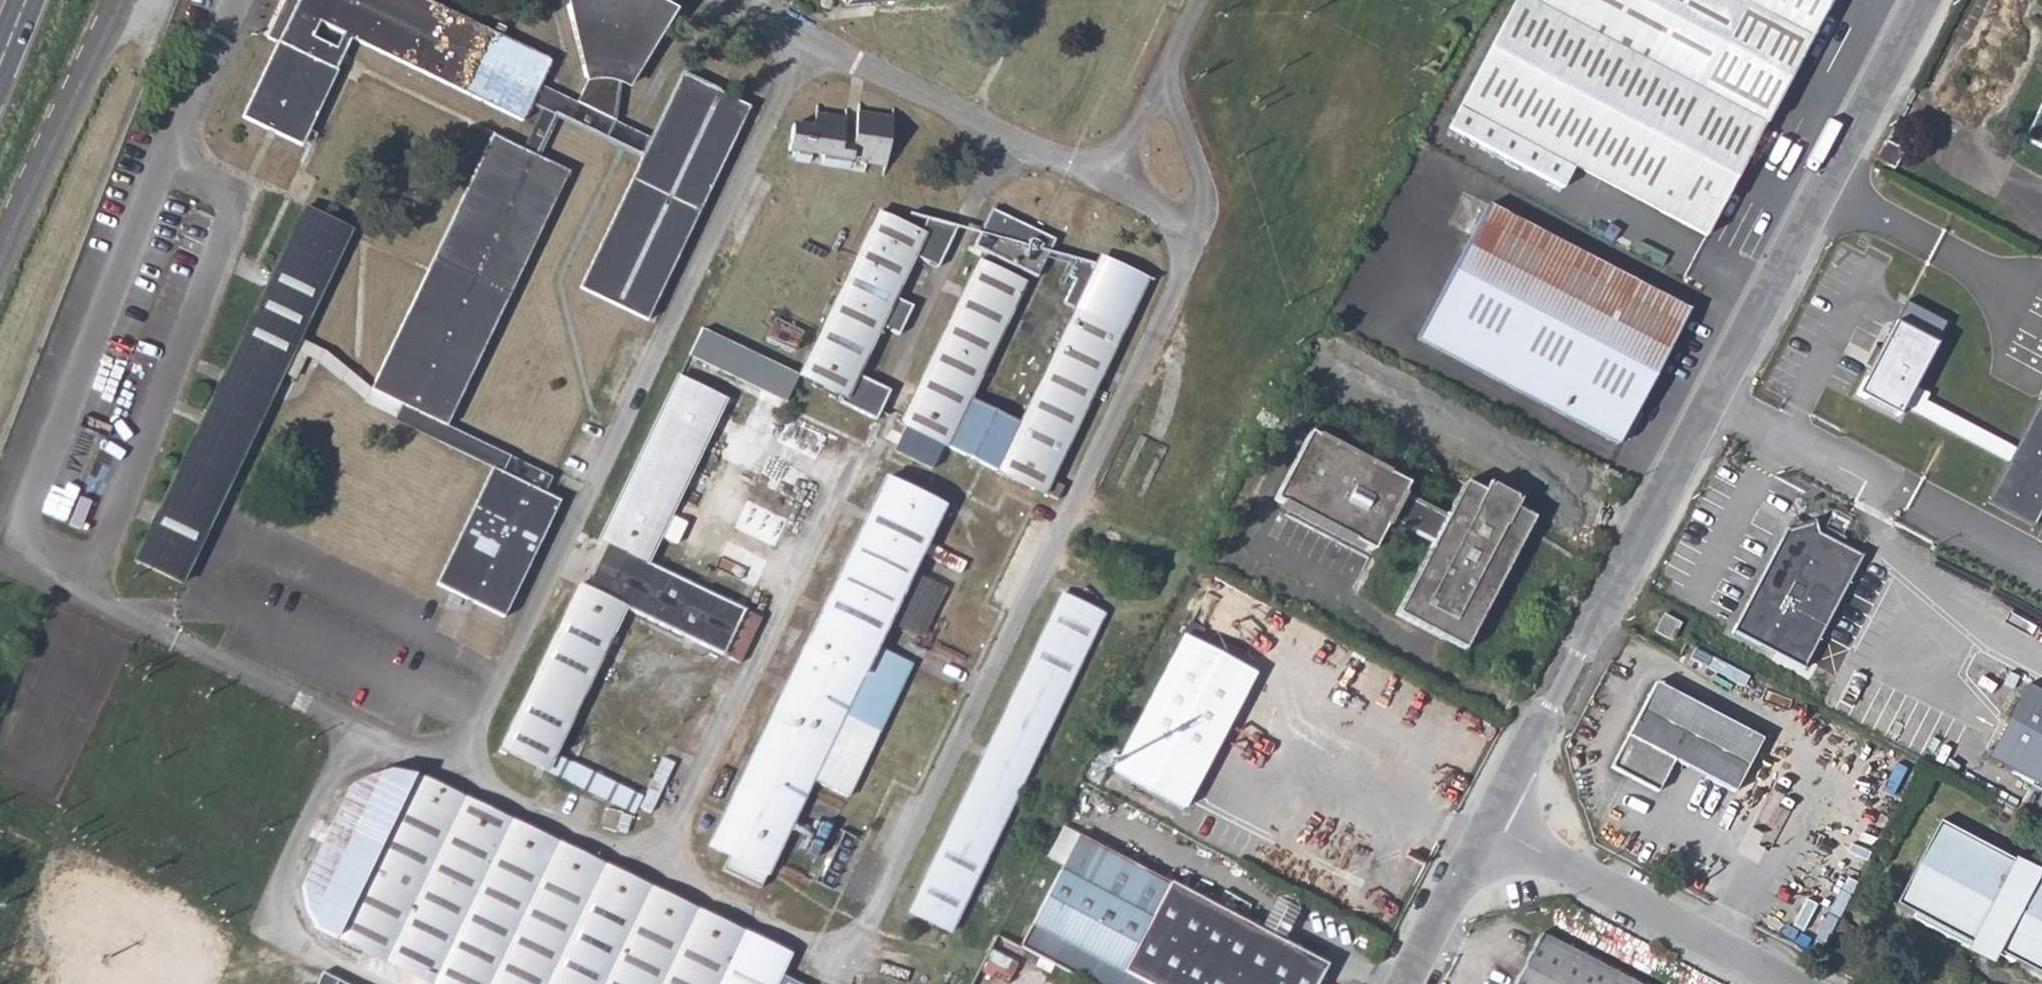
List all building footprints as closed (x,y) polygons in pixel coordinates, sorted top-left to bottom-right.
[(553,65),(503,41),(495,37),(421,0),(301,0),(242,119),(302,148),(340,71),(338,70),(352,40),(523,124),(532,106),(541,86),(553,65)] [(300,0),(289,0),(269,40),(279,45),(300,0)] [(580,106),(614,123),(619,81),(633,88),(671,23),(651,11),(652,4),(644,0),(592,0),(591,2),(568,9),(586,81),(594,81),(580,106)] [(1705,237),(1808,39),(1735,0),(1517,0),(1448,131),(1559,190),(1571,166),(1705,237)] [(1808,39),(1829,0),(1735,0),(1808,39)] [(499,29),(495,37),(503,41),(507,33),(499,29)] [(682,76),(650,142),(640,162),(581,288),(647,322),(750,110),(682,76)] [(559,122),(640,162),(650,142),(614,123),(580,106),(541,86),(532,106),(542,111),(522,151),(540,160),(559,122)] [(2041,148),(2041,102),(2023,137),(2041,148)] [(819,167),(863,170),(865,161),(888,164),(895,115),(857,111),(856,131),(836,130),(836,116),(809,113),(808,126),(788,124),(787,151),(793,152),(793,161),(809,162),(810,153),(821,154),(819,167)] [(370,391),(404,406),(449,427),(570,175),(540,160),(522,151),(493,136),(370,391)] [(1903,150),(1884,140),(1874,159),(1892,169),(1903,150)] [(970,242),(1035,274),(1054,237),(989,204),(970,242)] [(1418,340),(1619,446),(1687,312),(1487,205),(1418,340)] [(918,232),(879,214),(799,377),(843,398),(839,406),(873,421),(891,386),(858,370),(881,322),(899,330),(913,301),(895,292),(915,251),(938,263),(958,222),(928,209),(918,232)] [(135,562),(182,584),(353,233),(306,210),(135,562)] [(1075,306),(1018,424),(969,401),(1026,285),(978,261),(897,425),(905,429),(894,453),(932,471),(943,447),(1045,494),(1123,332),(1151,274),(1076,254),(1065,273),(1074,277),(1062,299),(1075,306)] [(1948,324),(1900,298),(1898,302),(1850,393),(1898,418),(1948,324)] [(788,400),(801,371),(702,326),(689,355),(788,400)] [(2036,384),(2041,386),(1980,500),(2025,523),(2041,491),(2041,372),(2036,384)] [(603,548),(582,589),(577,586),(498,749),(546,772),(627,812),(635,794),(554,756),(624,611),(722,657),(743,613),(646,566),(647,565),(657,544),(673,551),(685,527),(669,519),(727,402),(678,379),(597,545),(603,548)] [(492,471),(544,498),(553,479),(449,427),(404,406),(395,425),(492,471)] [(1408,483),(1311,431),(1276,498),(1374,550),(1390,520),(1405,490),(1408,483)] [(560,506),(544,498),(492,471),(436,587),(503,621),(560,506)] [(946,510),(886,480),(709,848),(729,860),(723,872),(759,890),(813,778),(850,797),(913,670),(876,652),(946,510)] [(1396,615),(1463,649),(1530,521),(1462,485),(1448,513),(1433,542),(1396,615)] [(95,529),(105,495),(82,488),(80,497),(53,489),(46,514),(95,529)] [(1433,542),(1448,513),(1405,490),(1390,520),(1433,542)] [(1786,527),(1732,631),(1803,668),(1862,555),(1818,532),(1814,518),(1786,527)] [(901,626),(925,636),(946,585),(922,575),(901,626)] [(907,913),(952,935),(1104,618),(1060,595),(907,913)] [(461,602),(450,597),(446,606),(456,611),(461,602)] [(1652,632),(1669,640),(1678,624),(1662,616),(1652,632)] [(1111,772),(1184,810),(1254,676),(1181,639),(1111,772)] [(1673,760),(1732,791),(1760,739),(1656,682),(1610,765),(1655,790),(1673,760)] [(2041,787),(2041,693),(2024,684),(1987,757),(2041,787)] [(636,806),(652,813),(674,768),(658,761),(636,806)] [(422,983),(776,983),(789,958),(405,773),(347,786),(297,887),(319,935),(422,983)] [(2041,981),(2041,879),(1934,821),(1890,902),(1905,910),(1902,916),(1980,956),(1984,950),(2041,981)] [(1078,837),(1019,947),(1089,983),(1316,983),(1317,983),(1306,976),(1308,960),(1280,945),(1255,932),(1078,837)] [(1296,914),(1272,901),(1255,932),(1280,945),(1296,914)] [(1541,933),(1514,983),(1636,983),(1541,933)] [(1306,976),(1317,983),(1324,969),(1308,960),(1306,976)]
